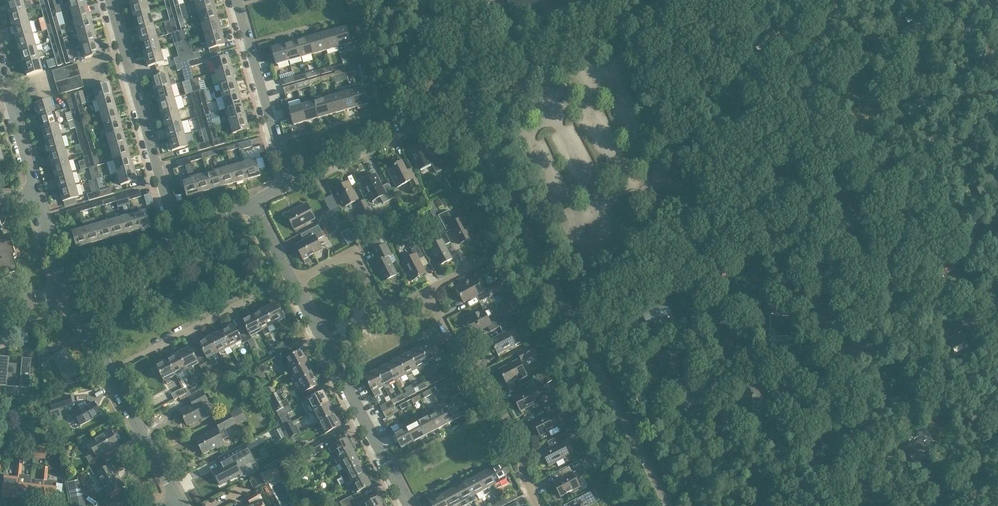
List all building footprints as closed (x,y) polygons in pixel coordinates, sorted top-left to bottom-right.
[(9,15),(25,10),(31,8),(29,2),(23,4),(22,0),(14,0),(6,2),(9,15)] [(85,0),(62,0),(63,5),(69,3),(71,10),(87,6),(85,0)] [(194,2),(198,14),(214,9),(211,0),(200,0),(194,2)] [(151,14),(147,2),(131,6),(135,18),(151,14)] [(45,4),(40,6),(44,18),(48,17),(45,4)] [(90,18),(87,6),(71,10),(74,22),(90,18)] [(175,7),(178,19),(183,18),(179,6),(175,7)] [(198,14),(201,26),(218,21),(214,9),(198,14)] [(25,10),(9,15),(13,27),(29,22),(25,10)] [(138,30),(154,26),(151,14),(135,18),(138,30)] [(48,17),(44,18),(47,30),(52,29),(48,17)] [(94,30),(90,18),(74,22),(78,34),(94,30)] [(175,33),(176,33),(180,32),(179,31),(178,31),(175,20),(170,22),(173,33),(175,33)] [(201,26),(203,32),(197,34),(199,40),(199,39),(205,38),(221,33),(218,21),(201,26)] [(13,27),(16,39),(32,34),(29,22),(13,27)] [(158,38),(154,26),(138,30),(142,43),(158,38)] [(344,46),(351,44),(357,42),(354,33),(348,35),(346,27),(333,31),(338,48),(340,54),(346,52),(344,46)] [(52,29),(47,30),(51,42),(55,41),(52,29)] [(97,42),(94,30),(78,34),(80,41),(74,43),(75,48),(81,47),(97,42)] [(333,31),(321,34),(326,51),(338,48),(333,31)] [(221,33),(205,38),(199,39),(201,45),(207,44),(208,50),(225,46),(221,33)] [(32,34),(16,39),(20,51),(36,46),(32,34)] [(313,55),(326,51),(321,34),(309,38),(313,55)] [(158,38),(142,43),(145,55),(161,50),(158,38)] [(309,38),(296,41),(301,58),(313,55),(309,38)] [(54,54),(59,53),(55,41),(51,42),(54,54)] [(288,62),(301,58),(296,41),(284,45),(288,62)] [(97,42),(81,47),(85,59),(101,54),(97,42)] [(186,55),(188,62),(201,58),(199,52),(191,54),(187,43),(183,44),(187,55),(186,55)] [(276,65),(288,62),(284,45),(271,49),(276,65)] [(36,46),(20,51),(23,63),(39,59),(44,57),(43,51),(37,52),(36,46)] [(165,63),(161,50),(145,55),(149,67),(165,63)] [(188,62),(186,55),(174,59),(176,65),(188,62)] [(211,61),(215,74),(231,69),(227,57),(211,61)] [(201,58),(188,62),(190,68),(203,64),(201,58)] [(39,59),(23,63),(27,75),(43,71),(39,59)] [(186,69),(190,68),(188,62),(176,65),(178,71),(186,69)] [(66,74),(79,70),(77,64),(64,68),(66,74)] [(330,68),(331,68),(330,66),(318,70),(319,75),(331,71),(330,68)] [(66,74),(64,68),(52,71),(54,77),(66,74)] [(235,81),(231,69),(215,74),(218,86),(235,81)] [(344,69),(334,72),(335,73),(332,74),(333,77),(334,77),(345,74),(344,69)] [(66,74),(68,79),(80,76),(79,70),(66,74)] [(319,75),(318,70),(305,74),(307,78),(319,75)] [(902,72),(903,80),(923,78),(923,70),(902,72)] [(152,78),(155,91),(171,86),(168,73),(152,78)] [(66,74),(54,77),(55,83),(68,79),(66,74)] [(305,74),(294,77),(293,77),(294,82),(307,78),(305,74)] [(333,77),(332,74),(320,77),(321,82),(334,78),(334,77),(333,77)] [(293,77),(294,77),(293,75),(280,79),(282,86),(294,82),(293,77)] [(68,79),(69,85),(82,82),(80,76),(68,79)] [(321,82),(320,77),(307,81),(309,86),(321,82)] [(199,91),(201,91),(197,78),(193,79),(197,92),(199,91)] [(68,79),(55,83),(57,89),(69,85),(68,79)] [(222,97),(222,98),(238,93),(235,81),(218,86),(220,92),(214,93),(216,99),(222,97)] [(309,86),(307,81),(295,84),(296,89),(297,89),(309,86)] [(69,85),(71,91),(83,88),(82,82),(69,85)] [(93,88),(96,100),(113,95),(109,83),(93,88)] [(355,108),(368,104),(362,83),(349,87),(351,91),(350,91),(355,108)] [(296,89),(295,84),(283,88),(285,94),(297,90),(297,89),(296,89)] [(69,85),(57,89),(59,95),(71,91),(69,85)] [(171,86),(155,91),(159,103),(175,98),(171,86)] [(338,95),(343,112),(355,108),(350,91),(338,95)] [(242,106),(238,93),(222,98),(225,110),(242,106)] [(113,95),(96,100),(100,112),(116,108),(113,95)] [(343,112),(338,95),(326,98),(331,115),(343,112)] [(178,110),(175,98),(159,103),(162,115),(178,110)] [(313,102),(318,119),(331,115),(326,98),(313,102)] [(35,104),(39,116),(54,112),(51,100),(35,104)] [(318,119),(313,102),(301,105),(306,122),(318,119)] [(301,105),(288,109),(293,126),(306,122),(301,105)] [(245,118),(242,106),(225,110),(229,122),(245,118)] [(120,120),(116,108),(100,112),(103,125),(120,120)] [(182,122),(178,110),(162,115),(165,127),(182,122)] [(54,112),(39,116),(42,129),(58,124),(54,112)] [(249,130),(245,118),(229,122),(232,135),(249,130)] [(120,120),(103,125),(107,137),(123,132),(120,120)] [(185,134),(182,122),(165,127),(169,139),(185,134)] [(42,129),(46,141),(61,136),(58,124),(42,129)] [(205,129),(201,130),(204,142),(196,145),(198,151),(211,147),(205,129)] [(127,144),(123,132),(107,137),(110,149),(127,144)] [(185,134),(169,139),(173,152),(189,147),(185,134)] [(46,141),(49,153),(65,149),(61,136),(46,141)] [(214,146),(227,143),(225,136),(212,140),(214,146)] [(36,148),(46,144),(44,140),(34,143),(36,148)] [(237,144),(238,148),(239,148),(240,150),(252,146),(251,140),(237,144)] [(110,149),(114,161),(130,157),(127,144),(110,149)] [(225,147),(226,152),(238,148),(237,144),(225,147)] [(442,169),(436,158),(430,161),(422,144),(409,151),(418,168),(430,162),(436,172),(442,169)] [(68,147),(69,156),(77,156),(76,147),(68,147)] [(49,153),(53,165),(68,161),(65,149),(49,153)] [(201,154),(202,159),(215,155),(213,150),(201,154)] [(191,162),(198,160),(202,159),(201,154),(189,157),(191,164),(191,162)] [(134,169),(130,157),(114,161),(117,174),(134,169)] [(191,164),(189,157),(177,161),(179,167),(191,164)] [(255,160),(243,164),(248,180),(260,176),(255,160)] [(53,165),(56,177),(72,173),(68,161),(53,165)] [(413,187),(419,184),(413,172),(407,174),(401,161),(387,169),(396,188),(410,181),(413,187)] [(248,180),(243,164),(231,167),(235,183),(248,180)] [(231,167),(219,171),(223,187),(235,183),(231,167)] [(134,169),(117,174),(121,186),(137,181),(134,169)] [(73,172),(76,182),(85,179),(83,170),(73,172)] [(223,187),(219,171),(206,174),(211,190),(223,187)] [(56,177),(60,190),(75,185),(72,173),(56,177)] [(211,190),(206,174),(194,177),(199,193),(211,190)] [(388,184),(382,187),(375,175),(362,182),(372,201),(380,197),(383,203),(395,197),(388,184)] [(199,193),(194,177),(182,181),(187,197),(199,193)] [(454,177),(448,179),(451,187),(457,184),(454,177)] [(89,182),(77,184),(78,191),(90,189),(89,182)] [(357,200),(348,182),(335,189),(345,207),(357,200)] [(79,198),(75,185),(60,190),(63,202),(79,198)] [(100,191),(102,197),(114,193),(112,187),(100,191)] [(127,194),(128,198),(129,200),(142,196),(140,190),(127,194)] [(102,197),(100,191),(87,194),(89,201),(102,197)] [(339,208),(332,195),(324,199),(331,212),(339,208)] [(374,217),(368,207),(365,200),(357,204),(364,219),(365,218),(367,220),(374,217)] [(904,203),(891,210),(895,219),(896,219),(897,221),(910,214),(904,203)] [(78,208),(80,214),(81,214),(80,212),(92,209),(90,204),(78,208)] [(314,218),(306,204),(286,214),(294,229),(314,218)] [(80,214),(78,208),(66,211),(68,217),(80,214)] [(133,214),(138,230),(150,227),(145,210),(133,214)] [(447,232),(451,230),(459,244),(472,237),(462,218),(453,222),(447,210),(438,215),(447,232)] [(15,271),(10,256),(14,255),(7,235),(3,236),(1,228),(4,226),(6,224),(7,221),(7,218),(6,215),(3,213),(0,212),(0,276),(15,271)] [(121,217),(126,234),(138,230),(133,214),(121,217)] [(108,221),(113,237),(126,234),(121,217),(108,221)] [(416,223),(414,218),(408,222),(416,236),(422,233),(416,223)] [(96,224),(101,241),(113,237),(108,221),(96,224)] [(84,228),(89,244),(101,241),(96,224),(84,228)] [(437,237),(436,238),(435,242),(436,243),(429,247),(439,266),(452,259),(445,245),(450,242),(440,224),(432,228),(437,237)] [(990,235),(997,241),(997,224),(990,235)] [(316,240),(324,236),(318,225),(306,232),(309,238),(296,245),(303,259),(322,250),(316,240)] [(89,244),(84,228),(72,231),(77,248),(89,244)] [(795,239),(807,238),(813,237),(812,229),(786,232),(787,240),(795,239)] [(409,244),(412,250),(411,250),(413,255),(403,261),(413,280),(426,273),(418,260),(424,257),(415,241),(409,244)] [(373,250),(378,261),(375,263),(384,281),(397,274),(388,256),(391,255),(386,244),(373,250)] [(837,261),(841,270),(847,267),(843,258),(837,261)] [(949,258),(936,265),(941,274),(942,276),(955,269),(949,258)] [(491,296),(487,288),(482,291),(475,277),(463,284),(463,285),(456,288),(463,303),(476,296),(479,302),(491,296)] [(892,281),(878,287),(883,296),(884,298),(897,291),(892,281)] [(647,326),(672,314),(665,301),(641,312),(647,326)] [(769,302),(763,310),(769,315),(776,307),(769,302)] [(832,316),(844,312),(850,310),(848,302),(823,310),(825,318),(832,316)] [(264,307),(265,309),(273,324),(276,330),(281,328),(278,322),(284,318),(276,303),(271,306),(270,304),(264,307)] [(353,307),(359,327),(367,324),(361,305),(353,307)] [(253,313),(254,315),(262,330),(273,324),(265,309),(260,312),(259,310),(253,313)] [(497,318),(489,322),(483,311),(466,320),(473,334),(487,326),(490,332),(501,326),(497,318)] [(245,326),(241,329),(247,341),(252,339),(250,336),(262,330),(254,315),(249,318),(248,316),(242,319),(243,320),(242,321),(245,326)] [(515,330),(511,323),(500,328),(503,334),(490,340),(497,354),(521,342),(515,330)] [(221,329),(222,331),(230,347),(241,341),(243,344),(247,341),(241,329),(236,331),(233,325),(228,328),(227,326),(221,329)] [(210,335),(211,337),(219,353),(230,347),(222,331),(217,334),(216,332),(210,335)] [(960,331),(947,338),(952,347),(952,346),(953,348),(965,342),(960,331)] [(538,342),(534,335),(527,339),(531,345),(538,342)] [(283,343),(286,348),(297,342),(294,336),(283,343)] [(208,359),(219,353),(211,337),(206,340),(205,338),(199,341),(200,343),(199,343),(202,349),(198,351),(204,364),(209,361),(208,359)] [(436,365),(434,360),(441,357),(433,341),(427,345),(426,343),(420,345),(421,347),(432,367),(436,365)] [(522,362),(538,353),(536,350),(540,348),(537,342),(517,353),(522,362)] [(272,350),(274,354),(286,348),(283,343),(280,344),(281,345),(272,350)] [(843,353),(855,352),(862,351),(861,343),(835,345),(836,353),(843,353)] [(432,367),(421,347),(415,350),(414,349),(409,351),(410,353),(418,369),(429,363),(431,367),(432,367)] [(178,352),(179,354),(187,369),(198,363),(200,366),(204,364),(198,351),(193,354),(190,348),(185,351),(184,349),(178,352)] [(288,364),(292,371),(307,362),(305,357),(306,356),(303,351),(302,351),(296,354),(293,348),(276,357),(279,363),(281,362),(283,367),(288,364)] [(76,379),(74,376),(79,374),(65,349),(52,356),(65,381),(67,380),(68,383),(70,384),(75,381),(76,379)] [(680,371),(672,351),(660,356),(664,368),(662,370),(664,375),(667,374),(668,376),(680,371)] [(39,357),(41,365),(52,359),(48,352),(39,357)] [(418,369),(410,353),(404,356),(403,354),(398,357),(399,359),(407,375),(418,369)] [(167,358),(168,360),(176,375),(187,369),(179,354),(174,357),(173,355),(167,358)] [(6,387),(8,364),(8,358),(0,357),(0,386),(6,387)] [(21,365),(8,364),(6,387),(28,388),(31,360),(21,359),(21,365)] [(407,375),(399,359),(393,362),(392,360),(387,363),(387,365),(396,380),(407,375)] [(172,382),(170,378),(176,375),(168,360),(163,363),(162,361),(156,364),(157,366),(156,366),(164,381),(166,381),(167,384),(172,382)] [(526,375),(518,360),(499,370),(503,377),(506,383),(518,376),(519,379),(526,375)] [(309,362),(307,362),(292,371),(298,382),(313,374),(311,369),(312,368),(309,362)] [(396,380),(387,365),(382,368),(381,366),(375,369),(376,371),(384,386),(396,380)] [(228,370),(230,374),(238,370),(235,366),(228,370)] [(384,386),(376,371),(371,374),(370,372),(364,375),(365,377),(364,377),(373,393),(384,386)] [(442,379),(450,375),(447,371),(440,375),(442,379)] [(547,372),(536,377),(524,384),(528,390),(513,397),(520,411),(540,400),(541,403),(548,399),(544,391),(543,390),(543,389),(543,388),(544,385),(546,383),(552,380),(547,372)] [(889,382),(883,372),(871,379),(875,387),(876,387),(877,389),(889,382)] [(315,373),(313,374),(298,382),(294,384),(297,389),(301,388),(304,393),(319,385),(316,380),(318,379),(315,373)] [(461,373),(453,377),(446,381),(448,386),(456,381),(456,382),(463,378),(461,373)] [(763,398),(756,385),(753,381),(748,385),(743,376),(733,382),(735,385),(728,389),(732,396),(741,390),(743,394),(751,406),(763,398)] [(425,382),(427,387),(438,381),(436,377),(425,382)] [(680,377),(672,381),(675,387),(682,383),(680,377)] [(427,387),(425,382),(414,388),(416,393),(427,387)] [(436,392),(444,388),(441,384),(434,387),(436,392)] [(272,393),(276,391),(273,385),(265,389),(269,396),(273,394),(272,393)] [(171,394),(174,400),(186,394),(183,388),(171,394)] [(416,393),(414,388),(403,394),(405,398),(416,393)] [(424,398),(432,394),(430,389),(422,393),(424,398)] [(202,405),(208,402),(203,392),(189,399),(192,405),(179,411),(184,419),(185,419),(188,426),(201,419),(201,421),(208,417),(202,405)] [(323,392),(307,400),(302,403),(308,415),(329,404),(326,399),(328,398),(325,392),(323,393),(323,392)] [(452,403),(459,417),(471,411),(462,393),(456,395),(458,399),(452,403)] [(277,412),(289,405),(286,399),(281,402),(277,394),(269,398),(276,411),(277,412)] [(405,398),(403,394),(395,398),(397,403),(405,398)] [(60,395),(48,399),(52,411),(73,404),(70,395),(61,398),(60,395)] [(413,404),(421,400),(418,395),(411,399),(413,404)] [(459,417),(452,403),(450,399),(445,401),(447,405),(440,409),(447,423),(459,417)] [(383,412),(394,406),(391,400),(380,406),(383,412)] [(401,410),(409,406),(407,401),(399,405),(401,410)] [(540,435),(559,426),(552,412),(559,409),(555,402),(544,408),(547,414),(533,422),(540,435)] [(94,403),(74,414),(80,425),(100,414),(94,403)] [(331,403),(329,404),(308,415),(311,420),(316,417),(319,423),(335,415),(332,410),(334,409),(331,403)] [(289,405),(277,412),(279,417),(292,410),(289,405)] [(447,423),(440,409),(438,405),(433,407),(435,411),(429,415),(436,429),(447,423)] [(395,406),(394,406),(383,412),(386,418),(398,412),(395,406)] [(436,429),(429,415),(427,411),(421,413),(424,417),(417,421),(425,435),(436,429)] [(227,436),(224,430),(239,423),(234,413),(216,422),(219,427),(196,440),(203,454),(217,447),(218,449),(225,445),(221,439),(227,436)] [(336,414),(335,415),(319,423),(314,426),(317,431),(322,429),(325,434),(341,426),(338,421),(340,420),(336,414)] [(425,435),(417,421),(415,417),(410,419),(412,423),(406,427),(413,441),(425,435)] [(298,433),(292,422),(284,426),(290,437),(298,433)] [(413,441),(406,427),(404,423),(399,426),(401,430),(394,433),(401,447),(413,441)] [(284,436),(283,434),(281,428),(273,432),(276,437),(277,439),(284,436)] [(558,436),(562,442),(574,435),(571,429),(558,436)] [(86,457),(92,467),(106,460),(102,454),(118,445),(110,430),(89,442),(95,452),(86,457)] [(336,451),(339,457),(353,450),(356,449),(350,437),(331,447),(328,441),(312,449),(315,455),(329,448),(332,453),(336,451)] [(916,464),(931,453),(921,438),(911,445),(907,439),(893,449),(897,455),(905,450),(916,464)] [(569,455),(562,442),(542,452),(549,466),(556,462),(558,467),(565,463),(563,458),(569,455)] [(307,449),(304,443),(292,450),(295,455),(307,449)] [(225,455),(228,462),(213,471),(221,486),(241,475),(238,469),(253,460),(245,444),(225,455)] [(46,454),(47,447),(36,445),(35,453),(46,454)] [(730,451),(735,458),(740,455),(735,448),(730,451)] [(359,461),(353,450),(339,457),(335,459),(338,465),(335,466),(338,473),(341,471),(359,461)] [(106,460),(92,467),(91,468),(95,475),(97,474),(108,495),(123,487),(111,465),(109,466),(106,460)] [(348,474),(351,480),(365,473),(359,461),(341,471),(344,476),(348,474)] [(499,464),(487,470),(495,484),(497,489),(502,486),(500,482),(506,478),(504,474),(509,472),(506,465),(501,468),(499,464)] [(266,485),(281,477),(276,466),(260,474),(266,485)] [(559,472),(562,478),(553,482),(560,497),(579,487),(569,467),(559,472)] [(475,476),(483,491),(485,495),(490,492),(488,488),(495,484),(487,470),(475,476)] [(4,487),(2,497),(16,499),(18,477),(20,478),(21,475),(22,471),(17,471),(16,477),(11,477),(6,477),(6,476),(5,476),(0,475),(0,487),(4,487)] [(372,485),(365,473),(351,480),(347,483),(350,488),(354,486),(357,492),(372,485)] [(47,481),(47,474),(42,474),(41,481),(31,479),(29,500),(42,501),(44,481),(47,481)] [(16,499),(29,500),(31,479),(32,476),(21,475),(20,478),(18,477),(16,499)] [(475,476),(464,482),(471,496),(474,500),(479,498),(476,494),(483,491),(475,476)] [(68,488),(69,490),(80,488),(78,480),(67,483),(68,488)] [(47,481),(44,481),(42,501),(56,503),(56,497),(61,498),(63,485),(57,484),(58,482),(47,481)] [(291,484),(298,495),(302,493),(296,481),(291,484)] [(460,503),(462,505),(463,505),(467,504),(465,500),(471,496),(464,482),(452,488),(460,503)] [(441,494),(447,505),(453,505),(460,503),(452,488),(441,494)] [(583,495),(574,500),(577,505),(587,505),(596,502),(591,491),(583,495)] [(259,499),(261,498),(258,493),(249,499),(253,505),(252,505),(263,505),(259,499)] [(306,500),(302,493),(298,495),(301,502),(306,500)] [(503,500),(505,504),(516,499),(514,493),(502,499),(502,500),(503,500)] [(441,494),(429,501),(432,505),(447,505),(441,494)] [(351,496),(340,502),(342,505),(346,505),(354,501),(351,496)] [(378,497),(361,505),(382,505),(378,497)]
